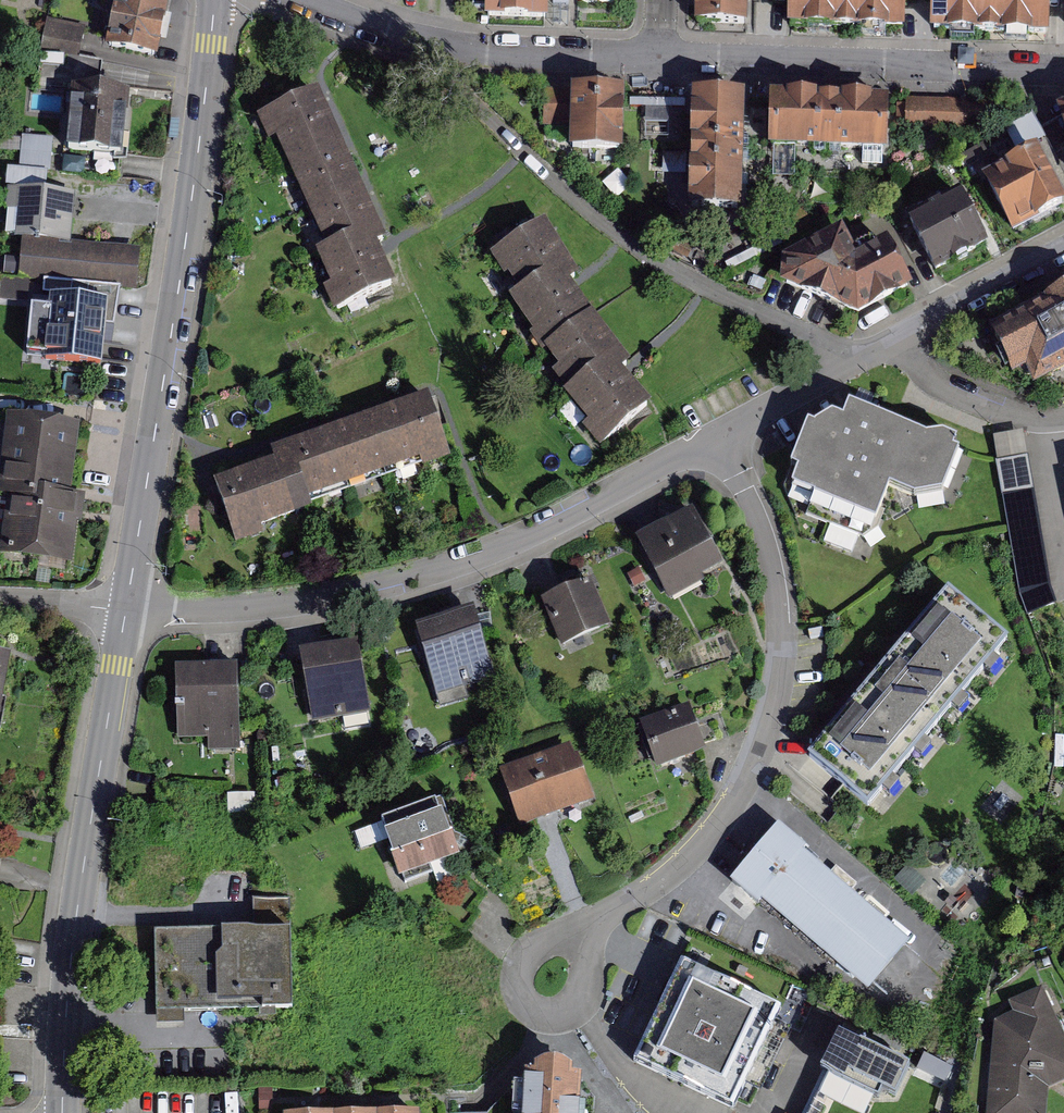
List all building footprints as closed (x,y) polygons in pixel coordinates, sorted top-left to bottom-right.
[(104,46),(149,57),(163,0),(115,0),(104,46)] [(568,0),(484,0),(483,12),(567,16),(568,0)] [(772,0),(700,0),(700,31),(771,32),(772,0)] [(787,25),(863,28),(865,0),(788,0),(787,25)] [(863,28),(930,30),(931,0),(865,0),(863,28)] [(941,31),(1012,33),(1013,0),(942,0),(941,31)] [(1012,33),(1044,34),(1047,0),(1013,0),(1012,33)] [(47,47),(83,53),(87,26),(51,20),(47,47)] [(152,155),(159,96),(109,90),(112,64),(55,58),(51,88),(79,92),(72,146),(152,155)] [(646,88),(578,86),(577,143),(644,145),(646,88)] [(278,136),(327,242),(361,226),(369,244),(385,236),(317,90),(261,113),(274,138),(278,136)] [(765,92),(698,90),(697,151),(763,153),(765,92)] [(850,94),(786,93),(784,152),(849,154),(850,94)] [(910,95),(850,94),(849,154),(908,155),(910,95)] [(994,178),(1022,234),(1063,213),(1063,146),(1063,143),(994,178)] [(761,215),(763,153),(697,151),(694,212),(761,215)] [(986,181),(915,215),(944,276),(1015,242),(986,181)] [(83,194),(16,186),(11,234),(27,236),(22,274),(143,288),(147,249),(78,241),(83,194)] [(862,224),(786,258),(794,282),(872,314),(939,278),(917,233),(873,249),(862,224)] [(389,286),(369,244),(361,226),(327,242),(316,247),(333,283),(328,286),(339,310),(389,286)] [(612,324),(546,226),(494,262),(561,358),(612,324)] [(123,305),(54,298),(47,362),(116,369),(123,305)] [(994,333),(1009,369),(1047,389),(1063,382),(1063,303),(994,333)] [(612,324),(561,358),(617,440),(668,406),(612,324)] [(439,397),(344,433),(368,495),(463,459),(439,397)] [(834,422),(812,414),(778,496),(803,506),(888,541),(910,488),(927,495),(926,499),(951,509),(960,488),(967,491),(985,444),(978,441),(966,437),(952,431),(876,400),(869,419),(855,414),(840,408),(834,422)] [(21,412),(0,528),(0,552),(82,566),(95,495),(84,493),(96,426),(21,412)] [(999,432),(1003,486),(1033,484),(1029,429),(999,432)] [(344,433),(221,484),(246,544),(368,495),(344,433)] [(699,511),(643,541),(672,596),(728,566),(699,511)] [(1058,604),(1044,524),(1013,530),(1027,610),(1058,604)] [(594,580),(545,601),(564,644),(612,623),(594,580)] [(1021,638),(956,584),(811,756),(875,810),(1021,638)] [(479,619),(423,631),(436,693),(492,681),(479,619)] [(364,650),(304,657),(312,722),(372,714),(364,650)] [(0,652),(0,734),(15,737),(28,656),(0,652)] [(241,666),(191,670),(194,703),(177,705),(180,734),(211,732),(212,748),(247,745),(241,666)] [(700,708),(656,726),(677,774),(720,755),(700,708)] [(587,746),(518,775),(540,828),(609,799),(587,746)] [(478,865),(454,800),(384,826),(408,891),(478,865)] [(932,946),(795,824),(750,882),(888,996),(932,946)] [(313,927),(159,934),(163,1018),(317,1011),(313,927)] [(784,1014),(689,965),(640,1059),(735,1108),(784,1014)] [(997,1021),(1019,1112),(1061,1112),(1054,1084),(1063,1081),(1063,1005),(997,1021)] [(848,1036),(830,1074),(912,1112),(916,1112),(933,1077),(848,1036)] [(609,1063),(537,1058),(532,1112),(606,1112),(609,1063)]
